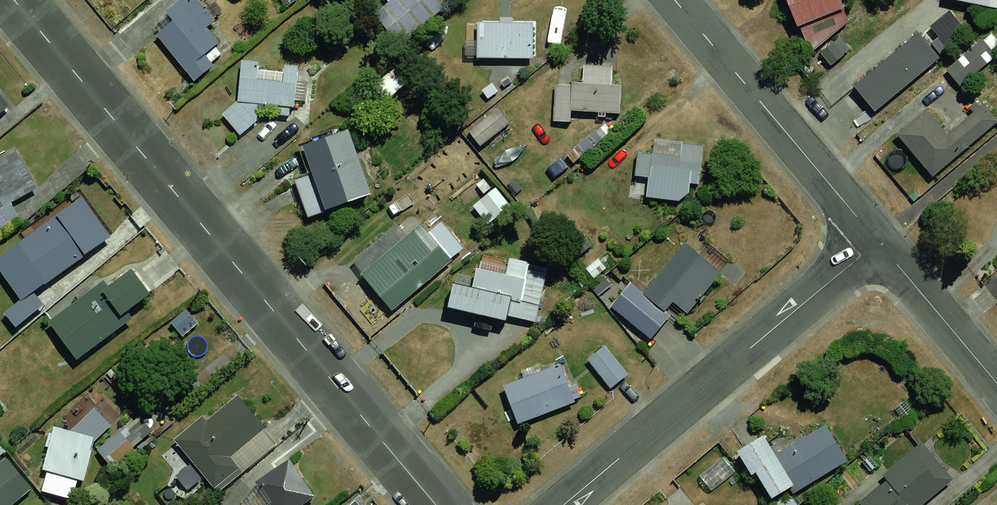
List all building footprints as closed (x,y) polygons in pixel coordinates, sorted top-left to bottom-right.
[(789,31),(843,12),(839,0),(778,0),(789,31)] [(992,8),(994,0),(958,0),(992,8)] [(179,1),(141,36),(181,81),(220,46),(179,1)] [(525,20),(462,19),(461,57),(524,58),(525,20)] [(992,27),(944,68),(961,88),(996,57),(996,33),(992,27)] [(907,31),(842,85),(863,111),(929,56),(907,31)] [(286,67),(223,62),(218,102),(211,111),(224,130),(254,109),(282,114),(286,67)] [(414,82),(399,64),(371,88),(386,106),(414,82)] [(609,81),(540,78),(538,121),(559,122),(559,111),(607,113),(609,81)] [(487,103),(453,131),(467,149),(501,121),(487,103)] [(916,109),(887,133),(926,179),(993,123),(976,103),(938,135),(916,109)] [(347,130),(290,145),(310,219),(366,204),(347,130)] [(692,143),(637,139),(632,202),(687,206),(692,143)] [(0,159),(0,204),(23,193),(6,156),(0,159)] [(0,253),(0,285),(14,304),(103,240),(74,200),(0,253)] [(415,220),(351,271),(380,307),(444,256),(415,220)] [(617,280),(597,304),(644,344),(664,320),(707,271),(676,244),(633,294),(617,280)] [(465,279),(451,280),(445,308),(524,325),(538,269),(497,258),(465,279)] [(122,265),(41,328),(68,362),(149,300),(122,265)] [(592,346),(572,360),(595,391),(615,377),(592,346)] [(548,363),(488,384),(503,426),(563,404),(548,363)] [(228,394),(166,441),(205,491),(231,471),(220,456),(255,429),(228,394)] [(150,445),(133,423),(99,449),(116,471),(150,445)] [(735,449),(769,504),(771,504),(841,463),(819,426),(777,452),(765,431),(735,449)] [(87,437),(47,428),(32,491),(71,501),(87,437)] [(944,475),(914,443),(847,504),(912,504),(944,475)] [(246,480),(261,504),(293,504),(306,497),(283,458),(246,480)] [(22,487),(0,462),(0,504),(2,504),(22,487)]
